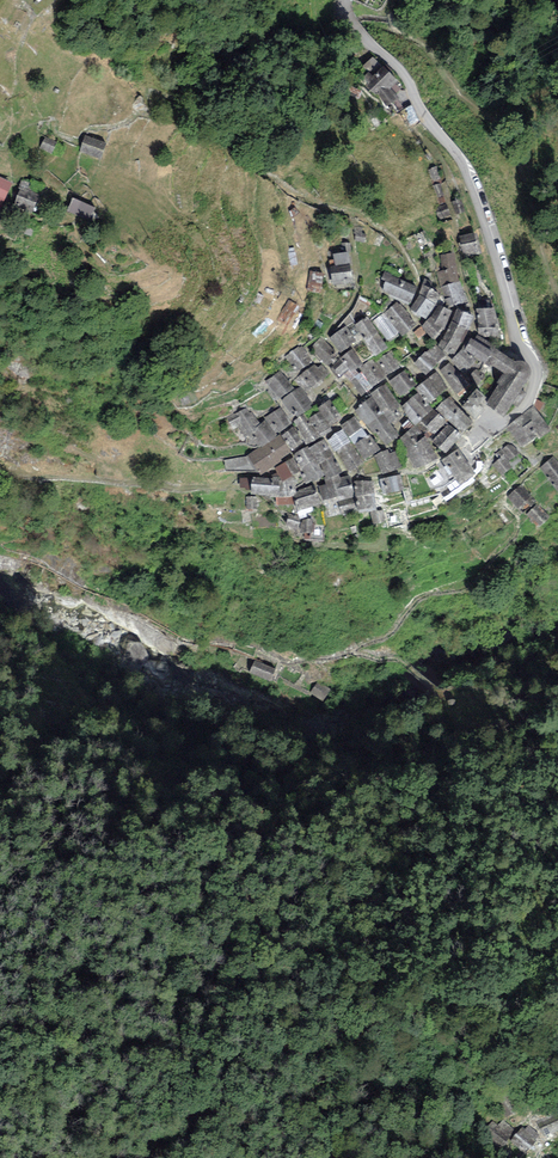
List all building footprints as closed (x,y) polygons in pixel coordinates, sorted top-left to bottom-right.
[(397,84),(383,67),(363,83),(385,109),(398,99),(390,89),(397,84)] [(107,145),(86,137),(80,153),(101,161),(107,145)] [(56,145),(47,140),(42,148),(51,153),(56,145)] [(436,169),(430,171),(434,182),(440,179),(436,169)] [(0,179),(0,210),(13,186),(0,179)] [(444,196),(440,186),(434,188),(438,198),(444,196)] [(38,197),(22,189),(15,204),(31,211),(38,197)] [(92,218),(98,202),(76,193),(69,209),(92,218)] [(462,200),(453,203),(457,216),(465,213),(462,200)] [(448,215),(446,207),(438,209),(439,217),(448,215)] [(475,236),(460,239),(463,255),(477,253),(475,236)] [(342,253),(333,254),(334,266),(350,264),(349,252),(351,252),(350,242),(341,243),(342,253)] [(437,272),(441,287),(460,281),(454,252),(439,253),(442,270),(437,272)] [(352,282),(350,264),(334,266),(330,266),(332,285),(352,282)] [(324,273),(310,271),(308,291),(321,292),(324,273)] [(417,288),(384,271),(380,279),(386,282),(382,291),(409,304),(417,288)] [(439,287),(424,279),(420,294),(436,304),(439,305),(442,296),(439,293),(439,287)] [(460,281),(441,287),(449,308),(468,303),(460,281)] [(436,304),(420,294),(410,310),(426,318),(436,304)] [(289,301),(277,319),(287,326),(299,307),(289,301)] [(416,325),(397,302),(384,314),(399,333),(402,337),(416,325)] [(452,311),(439,305),(433,314),(421,325),(434,341),(445,330),(452,311)] [(495,307),(476,309),(478,335),(483,338),(499,337),(495,307)] [(473,316),(458,309),(451,321),(469,331),(473,316)] [(399,333),(384,314),(374,321),(387,342),(399,333)] [(388,348),(367,316),(349,328),(358,343),(363,339),(375,356),(388,348)] [(469,331),(451,321),(438,345),(448,355),(454,354),(469,331)] [(355,341),(345,326),(329,337),(339,352),(355,341)] [(414,332),(418,339),(426,334),(422,328),(414,332)] [(478,335),(476,334),(474,339),(471,338),(464,350),(477,359),(485,363),(495,348),(496,346),(483,338),(478,335)] [(338,355),(320,338),(310,349),(329,366),(338,355)] [(446,358),(435,345),(427,353),(425,351),(414,362),(426,376),(446,358)] [(303,346),(285,356),(290,365),(294,363),(298,370),(312,361),(303,346)] [(511,358),(495,348),(485,363),(491,367),(492,365),(501,371),(503,373),(513,359),(511,358)] [(363,364),(352,349),(341,358),(330,367),(339,377),(348,370),(351,373),(363,364)] [(468,371),(477,359),(464,350),(463,349),(451,361),(464,375),(468,371)] [(392,352),(376,363),(387,378),(403,367),(392,352)] [(362,396),(387,378),(376,363),(373,358),(360,368),(362,371),(350,380),(362,396)] [(521,361),(516,362),(513,359),(503,373),(497,383),(499,385),(486,403),(504,417),(512,404),(518,408),(527,393),(520,390),(525,383),(528,379),(530,373),(530,370),(529,366),(526,362),(524,361),(521,361)] [(469,385),(449,363),(440,370),(458,394),(469,385)] [(315,364),(295,379),(301,387),(306,393),(324,383),(322,380),(329,375),(321,365),(317,367),(315,364)] [(486,377),(476,368),(467,378),(477,387),(486,377)] [(280,370),(265,381),(282,399),(294,390),(280,370)] [(415,385),(405,371),(389,382),(400,396),(415,385)] [(436,372),(415,388),(418,393),(429,406),(437,399),(435,397),(448,389),(436,372)] [(401,406),(385,385),(370,395),(392,424),(404,415),(399,408),(401,406)] [(301,387),(294,390),(282,399),(291,413),(293,411),(297,417),(314,406),(306,393),(301,387)] [(486,397),(477,389),(467,398),(469,399),(477,407),(480,405),(481,406),(486,401),(484,400),(486,397)] [(429,406),(418,393),(401,408),(416,424),(420,421),(433,410),(429,406)] [(474,423),(463,411),(450,396),(436,409),(463,436),(472,424),(474,423)] [(355,410),(367,425),(382,413),(370,398),(355,410)] [(330,399),(318,408),(320,411),(330,426),(342,418),(330,399)] [(477,407),(469,399),(461,407),(475,420),(485,410),(481,406),(480,405),(477,407)] [(551,431),(533,406),(506,428),(522,448),(537,438),(538,440),(551,431)] [(281,407),(264,418),(266,420),(275,434),(291,423),(281,407)] [(250,437),(261,426),(259,425),(251,412),(250,413),(246,408),(227,417),(233,432),(239,429),(245,440),(247,439),(250,437)] [(447,421),(433,410),(420,421),(434,435),(447,421)] [(320,411),(309,418),(321,437),(321,438),(333,431),(330,426),(320,411)] [(400,436),(382,413),(367,425),(374,433),(376,431),(387,446),(400,436)] [(305,414),(294,421),(306,445),(321,437),(309,418),(307,419),(305,414)] [(354,416),(340,425),(343,429),(364,460),(380,449),(370,434),(367,436),(354,416)] [(275,434),(266,420),(259,425),(261,426),(250,437),(247,439),(247,445),(250,447),(256,447),(258,445),(260,446),(261,448),(277,438),(275,434)] [(461,436),(448,424),(432,442),(445,454),(461,436)] [(414,427),(399,439),(408,453),(406,454),(415,470),(437,460),(425,438),(416,425),(414,427)] [(303,443),(292,427),(281,436),(291,452),(303,443)] [(334,434),(327,439),(335,453),(336,451),(350,472),(365,462),(364,460),(343,429),(334,434)] [(291,452),(281,436),(277,438),(261,448),(260,446),(248,454),(249,456),(257,471),(260,470),(261,473),(283,461),(281,459),(291,452)] [(324,440),(309,449),(318,464),(333,455),(324,440)] [(511,443),(502,449),(510,461),(519,455),(511,443)] [(318,464),(309,449),(307,446),(293,454),(309,482),(313,479),(314,481),(325,475),(318,464)] [(459,449),(441,460),(459,486),(475,473),(459,449)] [(387,450),(375,456),(382,474),(401,467),(395,451),(389,453),(387,450)] [(513,467),(500,450),(494,454),(499,460),(492,465),(501,476),(513,467)] [(342,472),(333,455),(318,464),(325,475),(326,477),(323,479),(326,484),(327,485),(342,479),(340,477),(339,474),(342,472)] [(257,471),(249,456),(225,460),(226,470),(257,471)] [(540,467),(557,490),(557,462),(553,456),(540,467)] [(293,458),(275,469),(277,473),(279,477),(282,482),(300,471),(293,458)] [(305,483),(300,471),(282,482),(279,482),(278,497),(276,497),(276,505),(295,504),(292,496),(297,494),(295,491),(294,488),(305,483)] [(272,478),(252,477),(251,495),(276,497),(278,497),(279,482),(279,477),(277,473),(272,474),(272,478)] [(350,476),(340,477),(342,479),(327,485),(326,484),(318,486),(323,505),(325,505),(327,518),(341,515),(338,502),(353,498),(350,476)] [(400,476),(380,479),(382,494),(403,491),(400,476)] [(373,482),(354,480),(356,496),(374,495),(373,482)] [(320,503),(312,484),(295,491),(297,494),(292,496),(295,504),(298,512),(320,503)] [(521,485),(507,496),(517,509),(532,498),(521,485)] [(376,510),(374,495),(356,496),(359,513),(370,511),(376,510)] [(353,498),(338,502),(341,515),(357,511),(356,508),(353,498)] [(538,505),(526,515),(538,527),(549,517),(538,505)] [(376,510),(370,511),(373,526),(386,523),(383,509),(376,510)] [(302,515),(289,513),(287,526),(300,529),(301,517),(302,515)] [(315,519),(301,517),(300,529),(299,532),(313,534),(315,519)] [(275,669),(254,660),(249,671),(270,681),(275,669)] [(330,690),(317,681),(309,693),(322,701),(330,690)] [(536,1121),(543,1137),(557,1131),(557,1112),(536,1121)] [(498,1126),(491,1121),(482,1133),(502,1148),(516,1129),(503,1120),(498,1126)] [(540,1135),(528,1125),(524,1129),(522,1127),(510,1141),(524,1153),(540,1135)]
